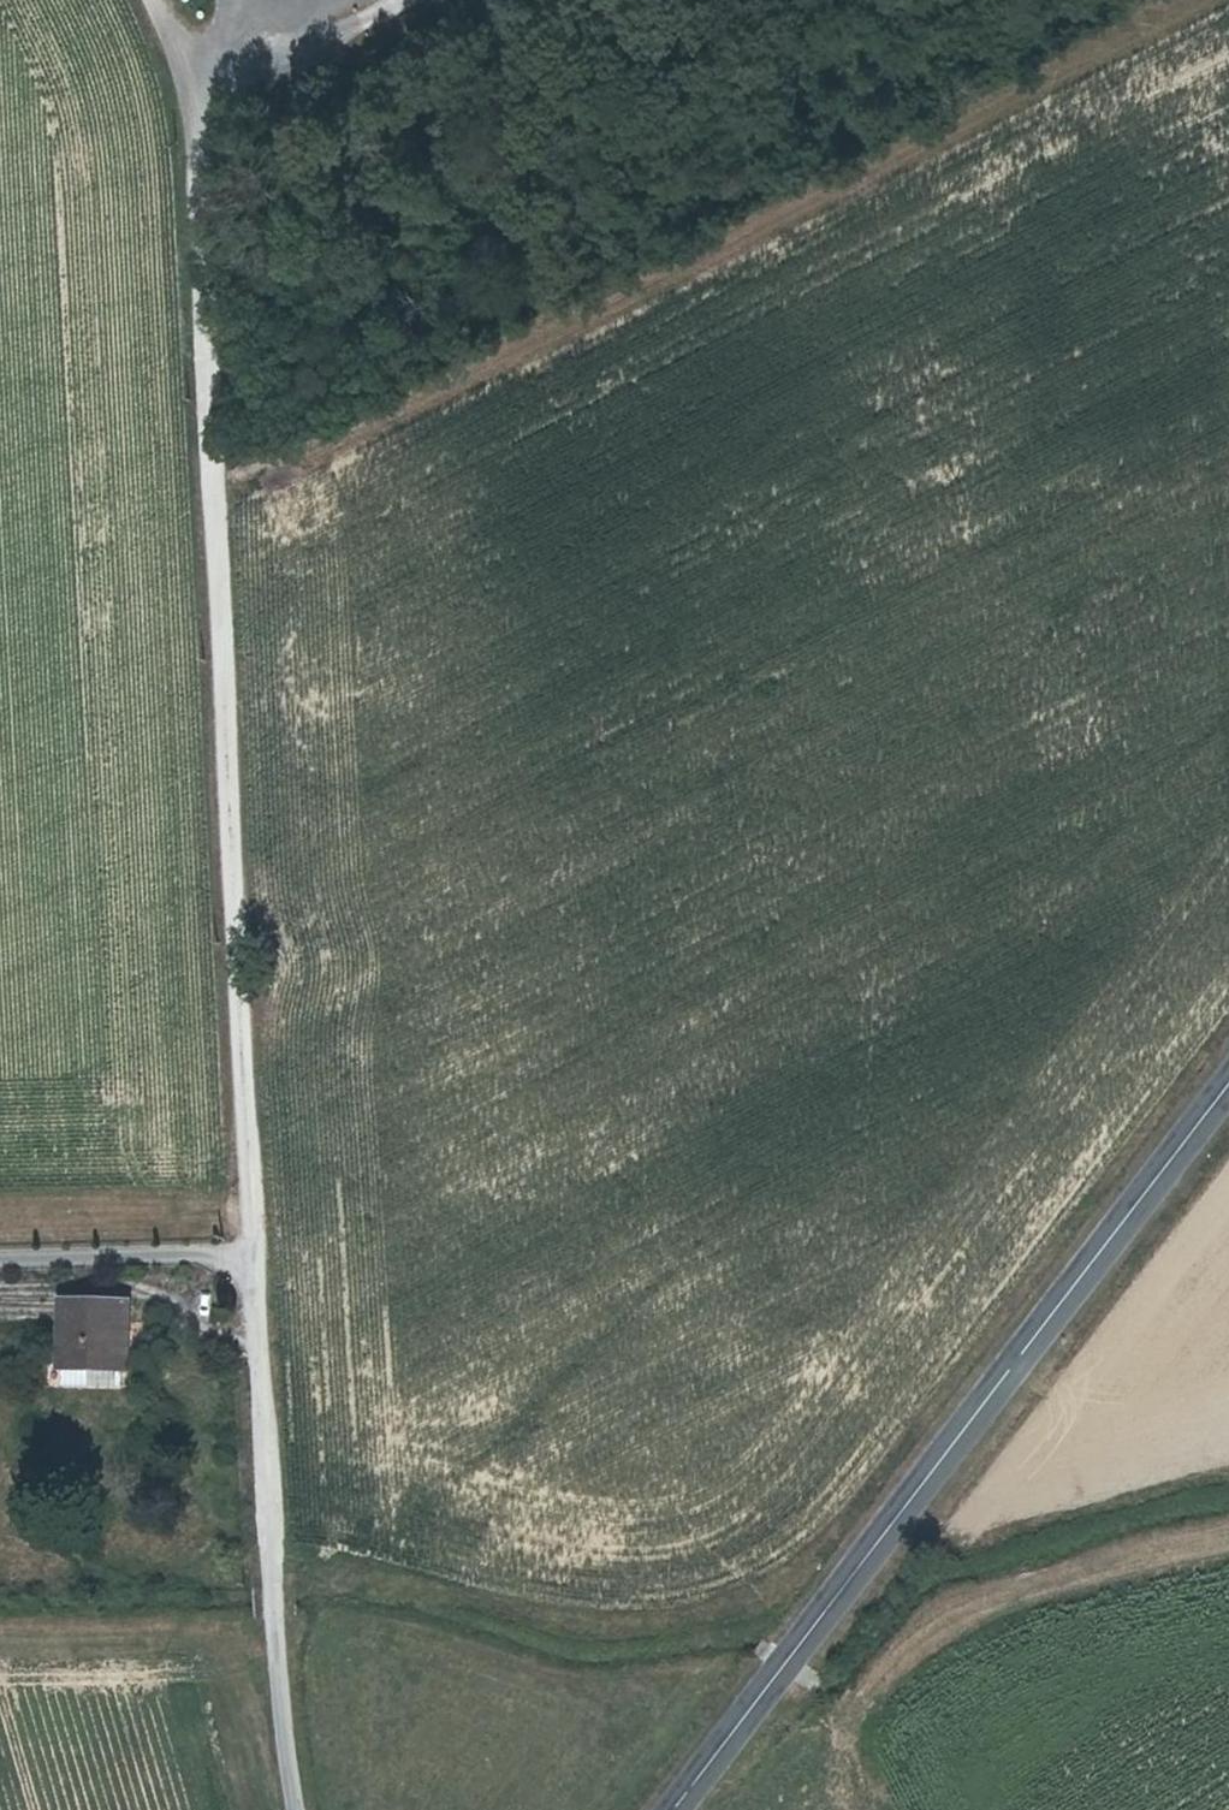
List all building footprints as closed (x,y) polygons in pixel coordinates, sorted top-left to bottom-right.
[(60,1369),(59,1386),(122,1388),(122,1371),(124,1369),(126,1308),(56,1305),(55,1368),(60,1369)]
